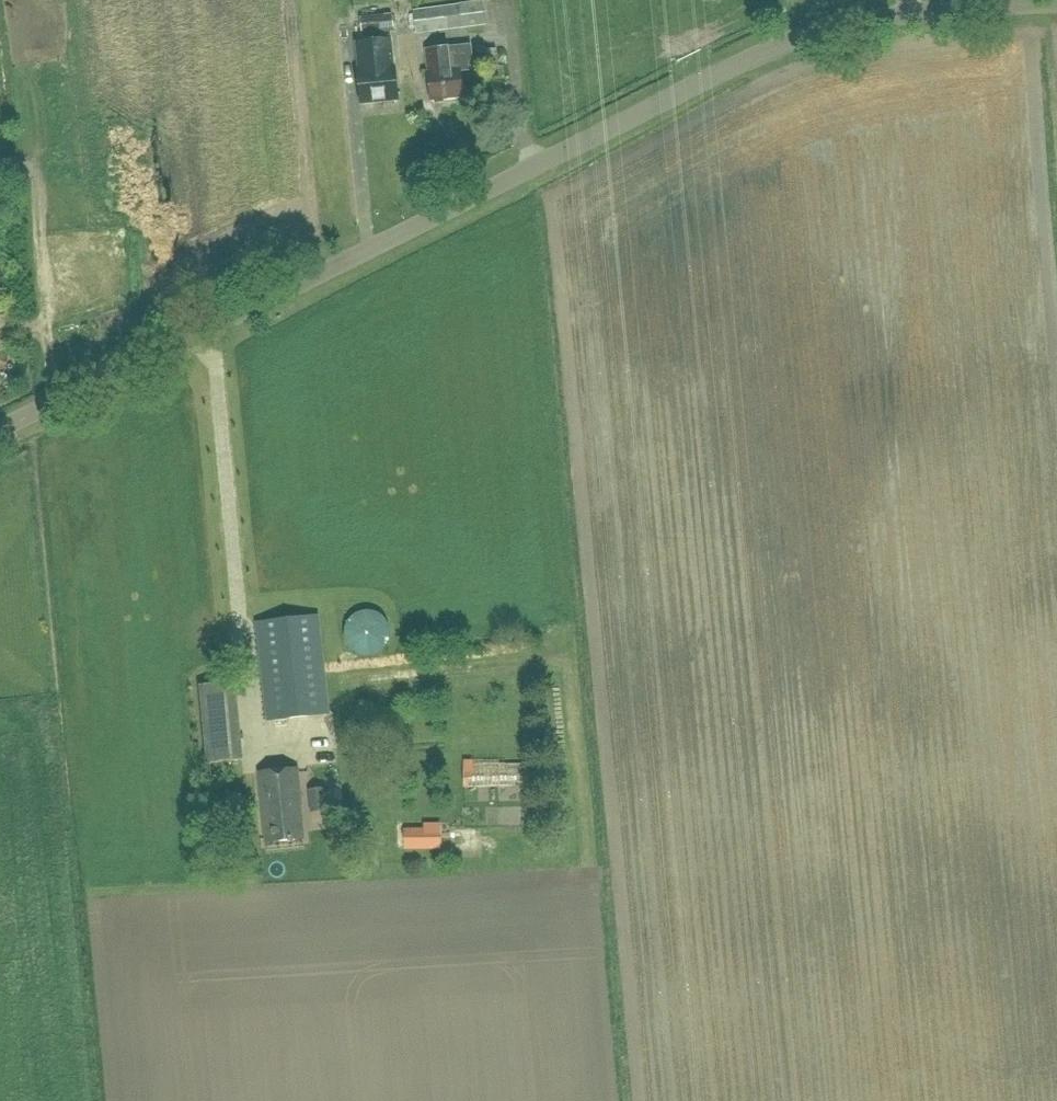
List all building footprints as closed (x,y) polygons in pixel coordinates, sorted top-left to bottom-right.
[(412,11),(414,33),(483,26),(481,4),(412,11)] [(392,15),(359,18),(361,35),(373,34),(373,32),(393,30),(392,15)] [(392,68),(389,39),(354,43),(357,72),(355,72),(359,104),(397,100),(393,68),(392,68)] [(470,46),(423,50),(430,102),(462,98),(459,72),(473,70),(470,46)] [(317,617),(256,623),(267,723),(328,716),(317,617)] [(239,738),(204,741),(206,765),(241,762),(239,738)] [(464,788),(545,787),(544,762),(464,764),(464,788)] [(265,843),(303,839),(300,806),(301,806),(297,769),(258,773),(265,843)] [(326,813),(324,790),(308,791),(310,815),(326,813)] [(440,848),(440,830),(403,830),(403,849),(440,848)]
